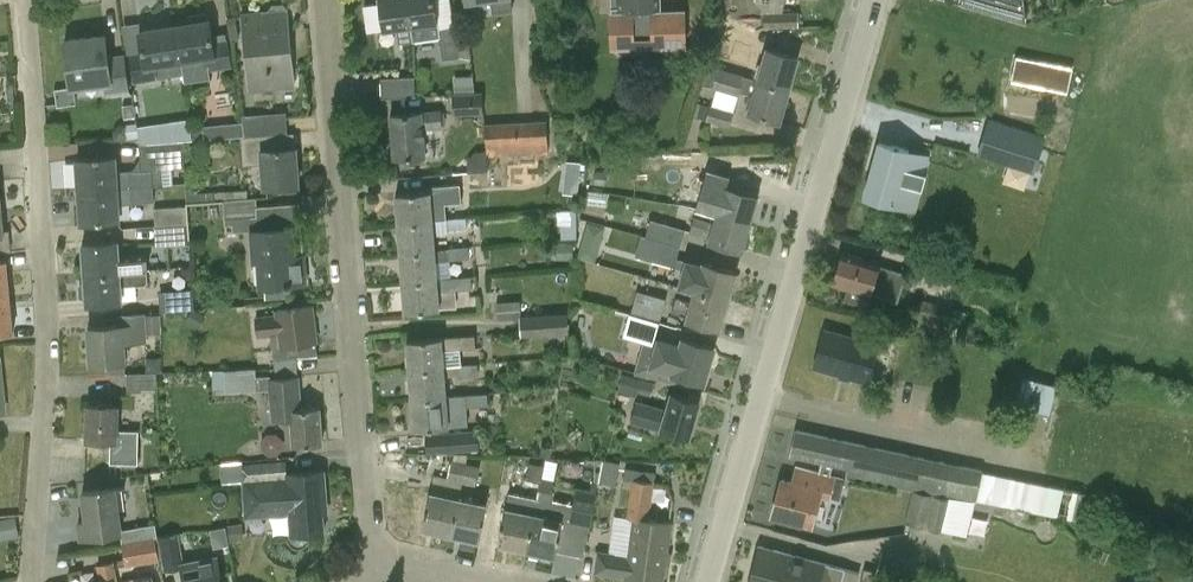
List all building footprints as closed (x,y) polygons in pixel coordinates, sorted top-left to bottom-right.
[(383,30),(398,28),(400,43),(413,41),(407,0),(379,0),(379,2),(363,4),(367,32),(383,30)] [(413,41),(440,37),(443,59),(459,57),(455,26),(439,28),(435,0),(407,0),(413,41)] [(494,12),(513,9),(512,0),(492,0),(494,12)] [(610,9),(611,50),(687,47),(686,10),(660,11),(659,0),(610,0),(610,9)] [(1025,9),(1024,0),(995,0),(1025,9)] [(295,84),(288,13),(287,8),(283,3),(272,4),(268,9),(241,11),(248,89),(295,84)] [(190,22),(174,25),(182,71),(183,81),(208,78),(207,70),(232,67),(226,33),(212,35),(209,19),(207,20),(205,12),(188,15),(190,22)] [(781,28),(782,12),(764,12),(764,28),(781,28)] [(798,27),(798,12),(782,12),(781,28),(798,27)] [(757,31),(719,19),(714,34),(729,39),(725,51),(734,53),(738,41),(739,41),(735,54),(749,59),(757,31)] [(160,74),(182,71),(174,25),(139,30),(142,48),(129,50),(134,82),(160,78),(160,74)] [(70,88),(104,84),(105,94),(130,91),(125,52),(108,54),(105,35),(64,40),(70,88)] [(757,79),(790,90),(799,58),(766,48),(757,79)] [(1015,56),(1010,78),(1067,89),(1071,68),(1015,56)] [(740,91),(753,95),(748,113),(780,122),(790,90),(757,79),(706,65),(700,85),(717,89),(712,105),(709,104),(709,106),(695,102),(691,116),(730,127),(740,91)] [(382,98),(415,96),(415,77),(381,78),(382,98)] [(453,114),(484,113),(483,91),(452,92),(453,114)] [(426,156),(423,129),(443,127),(442,110),(390,114),(393,159),(426,156)] [(243,115),(244,121),(245,136),(288,132),(286,112),(243,115)] [(550,153),(548,118),(487,121),(489,156),(550,153)] [(231,137),(241,136),(245,136),(244,121),(230,122),(231,137)] [(1043,138),(989,121),(978,155),(1033,172),(1043,138)] [(158,123),(138,126),(140,143),(161,141),(158,123)] [(299,185),(296,147),(295,131),(288,132),(245,136),(241,136),(243,165),(261,163),(263,188),(299,185)] [(141,169),(117,170),(116,156),(76,158),(78,190),(160,185),(164,185),(163,168),(185,167),(183,141),(140,143),(141,169)] [(907,150),(879,142),(864,196),(901,206),(915,210),(925,174),(902,168),(907,150)] [(567,160),(565,176),(579,178),(581,162),(567,160)] [(693,198),(719,206),(717,214),(751,223),(758,196),(725,186),(728,174),(702,167),(693,198)] [(608,171),(594,169),(592,183),(606,185),(608,171)] [(120,220),(119,204),(161,202),(160,185),(78,190),(80,223),(120,220)] [(432,219),(431,203),(465,201),(464,189),(396,194),(398,221),(432,219)] [(304,255),(303,255),(300,203),(257,206),(256,197),(248,197),(248,199),(224,200),(226,232),(251,230),(253,262),(258,262),(259,287),(306,284),(304,255)] [(154,208),(155,226),(188,223),(187,205),(154,208)] [(3,230),(1,209),(0,209),(0,252),(11,251),(9,229),(3,230)] [(576,210),(561,210),(561,224),(576,224),(576,210)] [(717,214),(714,223),(693,218),(689,234),(709,240),(709,242),(742,251),(751,223),(717,214)] [(435,248),(434,236),(448,235),(447,231),(467,229),(466,216),(432,219),(398,221),(400,251),(435,248)] [(650,219),(645,236),(681,246),(686,229),(650,219)] [(190,243),(188,223),(155,226),(154,226),(155,246),(190,243)] [(587,223),(582,242),(598,246),(604,227),(587,223)] [(640,234),(633,256),(651,261),(675,268),(678,258),(681,246),(645,236),(640,234)] [(143,254),(119,255),(118,241),(82,243),(84,275),(148,271),(147,258),(143,254)] [(437,277),(436,261),(469,259),(468,246),(448,246),(448,248),(435,248),(400,251),(402,279),(437,277)] [(869,296),(870,293),(898,302),(907,273),(879,265),(879,263),(843,252),(833,285),(869,296)] [(702,265),(678,258),(675,268),(682,270),(677,285),(729,300),(732,290),(735,290),(738,278),(735,277),(737,273),(702,263),(702,265)] [(10,297),(6,260),(0,260),(0,298),(10,297)] [(122,302),(121,285),(145,284),(148,281),(148,271),(84,275),(84,280),(79,284),(79,297),(85,300),(86,305),(122,302)] [(471,275),(437,277),(402,279),(404,312),(439,309),(438,287),(453,286),(453,290),(472,288),(471,275)] [(694,293),(691,301),(676,296),(672,311),(687,316),(686,320),(720,330),(729,300),(677,285),(676,288),(694,293)] [(159,290),(160,311),(194,308),(193,288),(159,290)] [(637,290),(630,313),(659,321),(666,299),(637,290)] [(10,297),(0,298),(0,335),(13,334),(10,297)] [(497,320),(519,318),(521,318),(521,317),(520,300),(496,302),(497,320)] [(318,356),(316,342),(312,306),(276,311),(276,313),(256,316),(259,337),(271,336),(274,360),(297,358),(318,356)] [(146,342),(146,334),(160,333),(159,314),(144,315),(144,313),(119,315),(120,325),(87,327),(89,364),(126,362),(125,343),(146,342)] [(568,313),(521,317),(521,318),(519,318),(520,337),(569,334),(568,313)] [(653,344),(659,321),(630,313),(623,335),(653,344)] [(815,367),(866,382),(878,342),(856,335),(855,339),(825,330),(815,367)] [(407,341),(409,372),(458,367),(458,365),(461,365),(460,349),(476,348),(475,335),(407,341)] [(682,338),(680,344),(657,337),(649,367),(647,376),(677,384),(679,377),(704,384),(715,347),(682,338)] [(276,378),(270,379),(270,375),(256,376),(256,368),(224,370),(226,391),(269,389),(272,422),(290,420),(292,446),(323,444),(320,407),(301,409),(299,376),(297,358),(274,360),(276,378)] [(461,365),(458,365),(458,367),(409,372),(411,400),(446,397),(445,377),(453,377),(453,378),(479,376),(478,364),(461,365)] [(127,391),(158,390),(157,371),(127,373),(127,391)] [(637,396),(641,378),(623,373),(618,391),(637,396)] [(1054,406),(1056,379),(1021,377),(1020,404),(1054,406)] [(662,432),(663,429),(689,437),(700,402),(671,394),(666,409),(637,401),(631,423),(662,432)] [(449,427),(446,397),(411,400),(414,430),(449,427)] [(138,431),(118,430),(118,406),(87,405),(86,440),(88,440),(88,444),(83,444),(82,467),(117,468),(118,462),(137,463),(138,431)] [(478,430),(425,434),(427,452),(479,448),(478,430)] [(1000,505),(1064,515),(1078,518),(1083,493),(982,473),(982,470),(795,431),(790,456),(848,468),(847,476),(912,490),(954,497),(1000,505)] [(451,459),(447,478),(462,481),(466,461),(468,455),(468,454),(454,453),(453,460),(451,459)] [(325,471),(287,474),(286,460),(240,465),(241,483),(243,483),(246,518),(289,514),(291,535),(325,533),(322,500),(327,500),(325,471)] [(600,482),(618,483),(619,460),(600,460),(600,482)] [(466,461),(451,535),(479,541),(487,505),(469,501),(472,486),(473,483),(475,483),(479,464),(466,461)] [(523,495),(537,499),(540,488),(545,466),(530,463),(523,495)] [(610,554),(598,552),(595,574),(625,578),(625,580),(643,581),(664,581),(672,524),(648,521),(655,472),(625,467),(622,487),(630,488),(626,516),(616,515),(610,554)] [(811,526),(819,497),(831,500),(831,498),(840,500),(845,480),(825,474),(797,467),(793,483),(782,481),(772,516),(811,526)] [(451,535),(462,481),(447,478),(433,476),(430,493),(422,529),(451,535)] [(556,482),(542,479),(540,488),(537,499),(551,502),(554,488),(556,482)] [(576,487),(568,524),(590,528),(597,491),(576,487)] [(80,538),(122,533),(116,488),(81,493),(85,521),(78,522),(80,538)] [(945,533),(952,505),(954,497),(912,490),(904,525),(945,533)] [(498,544),(527,550),(534,515),(506,509),(498,544)] [(20,536),(16,515),(0,519),(0,540),(20,536)] [(563,521),(534,515),(527,550),(555,556),(563,521)] [(210,528),(213,545),(245,538),(241,521),(210,528)] [(136,526),(138,539),(158,536),(156,523),(136,526)] [(182,568),(185,581),(220,581),(218,573),(221,573),(218,556),(184,563),(179,532),(158,536),(162,560),(163,571),(182,568)] [(126,566),(162,560),(158,536),(138,539),(122,542),(126,566)] [(860,573),(825,564),(826,564),(759,546),(749,581),(857,581),(860,573)] [(882,550),(876,571),(864,568),(861,581),(877,581),(879,575),(906,581),(912,581),(918,560),(882,550)] [(100,581),(118,581),(113,562),(96,565),(100,581)]
